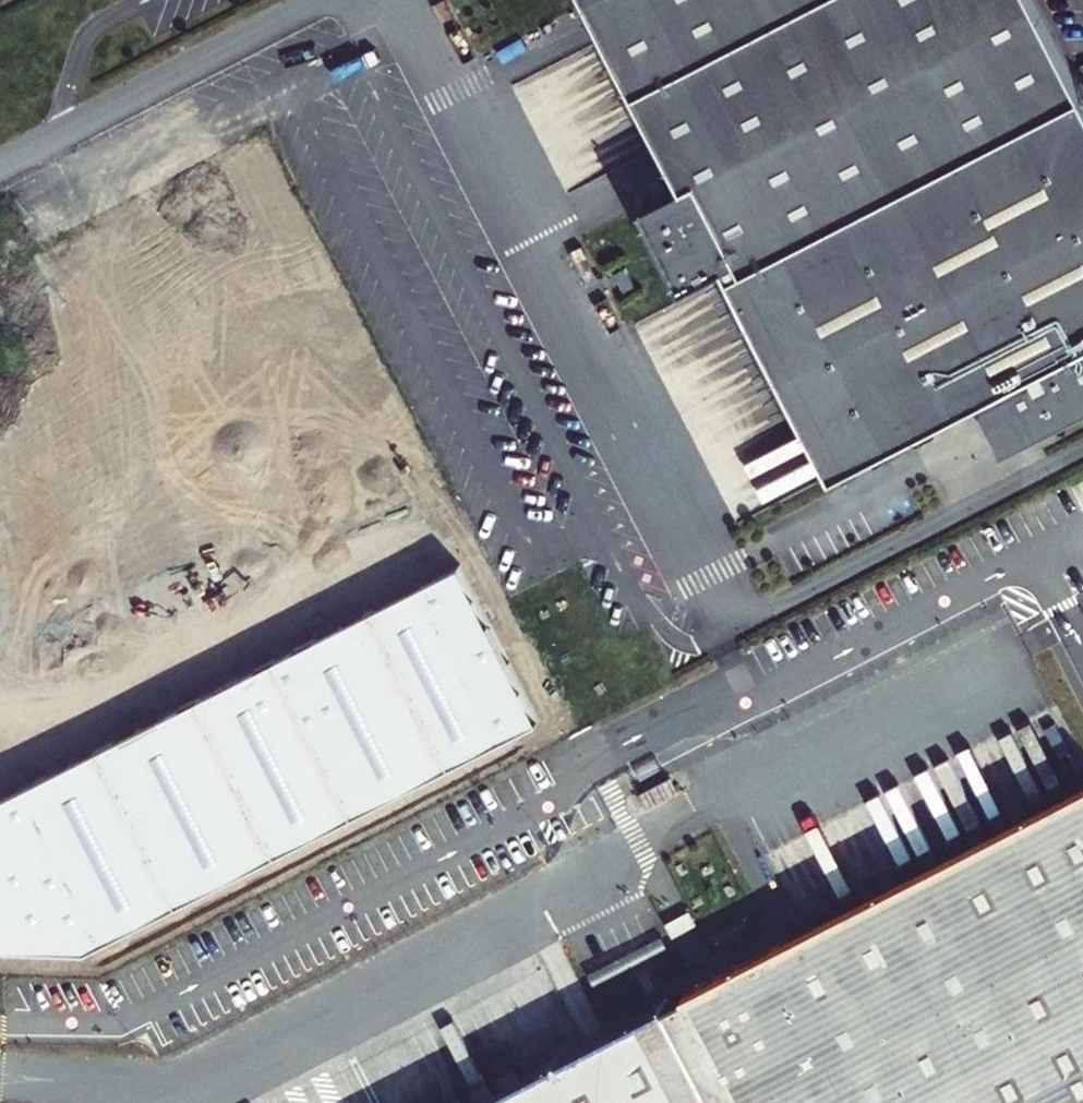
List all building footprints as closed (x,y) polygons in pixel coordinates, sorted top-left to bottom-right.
[(679,170),(637,191),(690,293),(731,272),(837,478),(966,412),(992,463),(1082,417),(1082,91),(1037,0),(592,0),(679,170)] [(667,779),(637,794),(644,808),(675,793),(667,779)] [(1067,793),(818,922),(817,936),(535,1077),(520,1073),(467,1100),(466,1102),(1082,1102),(1082,797),(1067,793)] [(687,910),(672,918),(678,931),(693,923),(687,910)]
